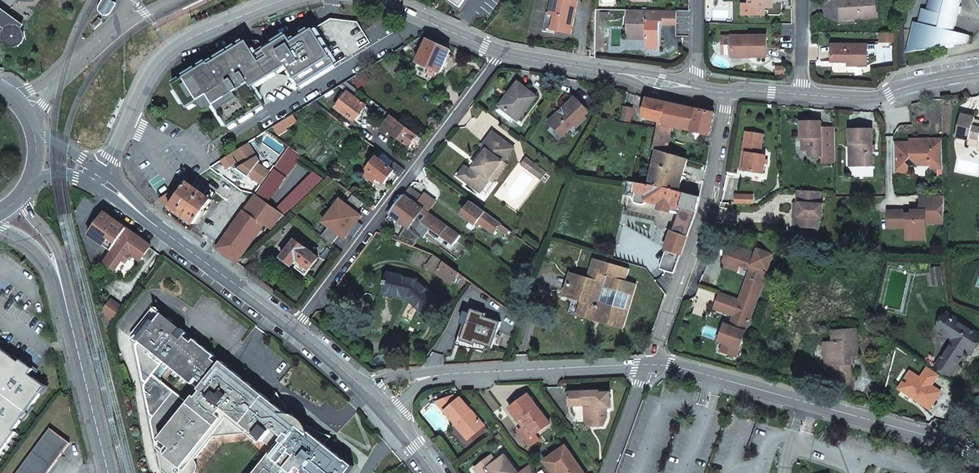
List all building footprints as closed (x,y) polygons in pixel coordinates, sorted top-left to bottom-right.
[(115,6),(114,5),(115,3),(110,0),(107,0),(106,0),(104,0),(100,8),(101,9),(100,10),(101,13),(105,15),(108,14),(109,13),(111,14),(115,6)] [(459,8),(465,0),(447,0),(459,8)] [(551,30),(552,30),(570,34),(577,1),(571,0),(552,0),(549,14),(549,15),(554,16),(551,30)] [(748,6),(741,6),(741,16),(764,16),(764,9),(769,9),(769,0),(748,0),(748,6)] [(856,19),(841,20),(840,0),(836,0),(838,23),(856,22),(856,19)] [(856,19),(877,18),(875,0),(840,0),(841,20),(856,19)] [(927,11),(923,10),(919,24),(914,23),(909,46),(919,52),(945,47),(947,40),(951,41),(950,46),(968,44),(970,36),(954,32),(962,0),(930,0),(927,11)] [(5,29),(15,18),(1,7),(0,6),(0,25),(5,29)] [(658,49),(659,22),(662,22),(662,25),(676,25),(676,12),(627,11),(626,40),(643,40),(643,38),(646,38),(646,40),(646,49),(658,49)] [(543,29),(551,30),(554,16),(549,15),(549,14),(546,14),(543,29)] [(15,18),(5,29),(6,29),(9,27),(14,26),(19,28),(21,29),(24,25),(15,18)] [(330,19),(313,30),(329,54),(336,65),(371,43),(358,23),(330,19)] [(23,32),(21,29),(19,28),(14,26),(9,27),(6,29),(4,31),(3,36),(4,41),(7,45),(12,47),(17,46),(21,43),(24,37),(23,32)] [(257,58),(247,44),(210,65),(209,64),(174,85),(188,109),(209,96),(229,128),(266,106),(254,88),(288,67),(294,76),(329,54),(313,30),(292,43),(260,64),(257,58)] [(894,34),(881,34),(881,43),(894,44),(894,34)] [(749,56),(749,58),(766,58),(767,37),(722,37),(722,55),(731,55),(749,56)] [(289,38),(257,58),(260,64),(292,43),(289,38)] [(436,72),(439,74),(450,51),(427,41),(417,63),(428,69),(436,72)] [(867,46),(831,46),(831,63),(848,63),(848,67),(866,67),(867,46)] [(329,54),(294,76),(300,87),(336,65),(329,54)] [(428,69),(417,63),(411,76),(438,88),(443,76),(439,74),(436,72),(433,78),(425,74),(428,69)] [(262,94),(263,98),(292,79),(290,78),(288,77),(285,76),(283,76),(281,76),(277,76),(273,77),(271,78),(270,79),(267,81),(266,83),(264,86),(263,91),(262,94)] [(511,99),(503,110),(518,121),(536,97),(518,83),(508,96),(511,99)] [(336,109),(354,122),(365,107),(347,94),(336,109)] [(499,107),(503,110),(511,99),(508,96),(499,107)] [(574,97),(564,107),(562,109),(564,111),(561,114),(559,112),(553,118),(548,123),(562,137),(574,126),(576,128),(586,119),(587,119),(584,116),(588,112),(574,97)] [(663,123),(667,104),(647,100),(642,119),(657,122),(662,123),(663,123)] [(710,135),(714,114),(667,104),(663,123),(662,123),(662,125),(671,127),(710,135)] [(621,121),(631,123),(634,109),(624,108),(621,120),(621,121)] [(978,129),(978,127),(978,126),(978,124),(977,123),(974,122),(975,119),(961,116),(955,138),(957,138),(970,141),(970,139),(978,141),(978,129)] [(418,136),(391,117),(383,128),(380,131),(387,136),(390,133),(409,147),(418,136)] [(657,122),(656,129),(652,150),(657,152),(666,154),(666,153),(671,127),(662,125),(662,123),(657,122)] [(821,129),(821,123),(802,123),(802,139),(803,139),(804,151),(809,151),(809,157),(822,157),(828,164),(836,164),(836,129),(821,129)] [(850,130),(850,154),(854,154),(854,167),(873,167),(872,129),(850,130)] [(485,150),(470,171),(466,171),(463,177),(463,180),(463,181),(478,192),(480,188),(482,189),(486,184),(484,183),(487,179),(491,182),(504,164),(502,162),(512,147),(492,131),(483,144),(484,148),(485,150)] [(747,133),(744,154),(747,154),(745,171),(764,174),(766,156),(760,155),(764,136),(747,133)] [(978,148),(978,142),(978,141),(970,139),(970,141),(957,138),(955,142),(978,148)] [(944,170),(943,143),(943,140),(910,140),(910,144),(894,144),(894,174),(908,174),(908,167),(905,163),(910,158),(918,166),(924,161),(931,161),(931,170),(944,170)] [(260,162),(249,144),(233,153),(242,167),(237,170),(248,178),(250,177),(258,183),(261,178),(262,180),(268,172),(260,165),(260,162)] [(264,226),(274,232),(286,218),(266,204),(302,157),(289,147),(270,173),(262,186),(254,196),(261,202),(251,216),(264,226)] [(657,152),(649,185),(661,187),(679,192),(687,160),(666,153),(666,154),(657,152)] [(405,170),(389,158),(385,164),(377,158),(368,170),(370,171),(366,176),(375,183),(378,179),(384,184),(393,173),(399,178),(405,170)] [(535,164),(529,173),(539,180),(545,172),(535,164)] [(470,171),(464,166),(456,176),(463,181),(463,180),(463,177),(466,171),(470,171)] [(262,186),(270,173),(268,172),(262,180),(261,178),(258,183),(262,186)] [(629,182),(626,197),(633,198),(637,184),(629,182)] [(180,188),(160,200),(195,225),(203,214),(205,215),(208,211),(206,210),(213,201),(188,183),(183,190),(180,188)] [(661,187),(649,185),(637,184),(633,198),(633,200),(636,204),(643,206),(647,203),(647,202),(660,205),(659,210),(679,215),(670,240),(668,239),(664,249),(667,250),(661,266),(660,270),(674,274),(696,213),(700,198),(679,192),(661,187)] [(416,203),(422,196),(410,187),(404,194),(413,201),(416,203)] [(821,206),(822,192),(798,191),(797,205),(800,205),(799,218),(797,218),(796,229),(819,230),(820,219),(822,219),(822,206),(821,206)] [(345,205),(340,201),(331,212),(353,228),(357,222),(362,217),(356,213),(364,204),(353,195),(345,205)] [(261,202),(254,196),(216,249),(237,264),(264,226),(251,216),(261,202)] [(419,237),(424,240),(428,235),(431,231),(453,248),(461,237),(416,203),(413,201),(412,203),(403,196),(389,214),(399,221),(398,222),(406,228),(407,229),(410,229),(419,237)] [(735,196),(734,204),(753,205),(753,197),(735,196)] [(944,224),(944,197),(930,197),(930,211),(920,211),(912,211),(909,215),(905,215),(904,211),(887,211),(887,227),(905,227),(905,234),(923,234),(923,224),(944,224)] [(930,211),(930,197),(920,197),(920,211),(930,211)] [(497,229),(501,224),(472,202),(462,215),(472,222),(476,225),(479,227),(481,225),(494,234),(497,229)] [(111,251),(127,228),(105,212),(104,212),(98,208),(83,230),(89,234),(88,235),(111,251)] [(331,212),(322,223),(328,227),(320,237),(331,245),(339,235),(344,239),(348,234),(353,228),(331,212)] [(363,226),(357,222),(353,228),(357,231),(358,232),(363,226)] [(507,237),(511,232),(501,224),(497,229),(507,237)] [(111,251),(103,262),(115,270),(122,260),(126,263),(132,254),(136,249),(143,253),(144,254),(151,246),(127,228),(111,251)] [(353,228),(348,234),(353,238),(358,232),(357,231),(353,228)] [(407,229),(406,228),(398,241),(412,247),(419,237),(410,229),(407,229)] [(428,235),(451,253),(454,249),(453,248),(431,231),(428,235)] [(319,259),(295,241),(282,259),(292,267),(297,260),(310,270),(319,259)] [(742,250),(731,246),(723,267),(737,272),(739,266),(737,265),(742,250)] [(136,249),(132,254),(139,259),(143,253),(136,249)] [(736,358),(773,256),(761,251),(759,256),(756,255),(742,250),(737,265),(739,266),(750,270),(739,301),(733,299),(727,314),(733,316),(729,327),(728,326),(722,343),(723,344),(720,352),(736,358)] [(427,267),(436,274),(444,263),(435,256),(427,267)] [(592,280),(574,274),(567,299),(581,303),(578,312),(620,325),(633,284),(625,282),(629,270),(598,261),(592,280)] [(454,281),(459,274),(444,263),(436,274),(451,285),(454,281)] [(942,286),(940,269),(932,270),(933,287),(942,286)] [(417,308),(426,316),(439,302),(418,281),(388,274),(386,282),(384,281),(383,284),(385,285),(383,293),(407,299),(410,302),(411,300),(419,307),(417,308)] [(458,284),(463,277),(459,274),(454,281),(458,284)] [(733,299),(720,294),(715,310),(727,314),(733,299)] [(410,302),(417,308),(419,307),(411,300),(410,302)] [(111,301),(105,309),(110,327),(124,309),(111,301)] [(513,305),(509,311),(518,317),(519,318),(521,311),(513,305)] [(303,472),(349,472),(355,466),(347,459),(346,461),(325,444),(331,437),(327,436),(318,432),(307,426),(306,423),(303,420),(302,418),(299,416),(295,415),(293,414),(288,408),(285,405),(282,401),(278,394),(272,401),(156,308),(135,335),(159,438),(171,447),(166,455),(158,448),(162,469),(167,472),(195,472),(196,471),(197,469),(198,466),(198,465),(198,463),(197,461),(195,459),(214,436),(247,433),(258,441),(264,441),(274,449),(255,472),(301,472),(302,472),(303,472)] [(462,324),(456,340),(475,347),(476,344),(492,349),(493,347),(496,348),(499,341),(496,340),(501,324),(485,318),(486,315),(471,310),(470,315),(464,313),(460,323),(462,324)] [(518,317),(509,311),(505,317),(513,323),(518,317)] [(972,343),(977,335),(947,315),(938,329),(953,340),(936,367),(950,376),(965,353),(969,356),(976,345),(972,343)] [(728,326),(724,325),(718,342),(722,343),(728,326)] [(851,357),(855,357),(858,356),(857,330),(832,331),(832,343),(825,344),(826,367),(832,367),(833,377),(840,377),(841,382),(851,381),(850,365),(851,365),(851,357)] [(34,371),(21,361),(19,364),(13,360),(14,359),(1,350),(1,351),(0,350),(0,393),(0,456),(16,434),(14,433),(22,422),(21,422),(32,408),(33,408),(42,396),(41,395),(46,389),(34,379),(30,376),(34,371)] [(910,372),(900,388),(916,398),(915,400),(930,410),(941,392),(932,386),(939,375),(928,368),(921,379),(910,372)] [(852,388),(851,381),(841,382),(838,382),(838,389),(852,388)] [(593,410),(593,428),(604,428),(608,418),(608,410),(612,410),(611,394),(600,394),(600,392),(568,393),(568,407),(585,407),(585,404),(594,404),(594,410),(593,410)] [(528,425),(536,435),(550,424),(527,395),(509,409),(524,428),(528,425)] [(456,423),(469,439),(483,426),(460,398),(457,400),(453,396),(436,402),(455,424),(456,423)] [(426,398),(420,402),(423,406),(429,402),(426,398)] [(974,414),(978,412),(978,398),(970,401),(974,414)] [(588,428),(593,428),(593,410),(594,410),(594,404),(585,404),(585,407),(585,422),(588,428)] [(467,441),(469,439),(456,423),(455,424),(453,425),(467,441)] [(532,439),(536,435),(528,425),(524,428),(532,439)] [(51,428),(17,472),(48,472),(71,443),(51,428)] [(552,472),(584,472),(565,447),(544,462),(552,472)] [(504,456),(496,463),(491,457),(474,470),(476,472),(518,472),(504,456)]
